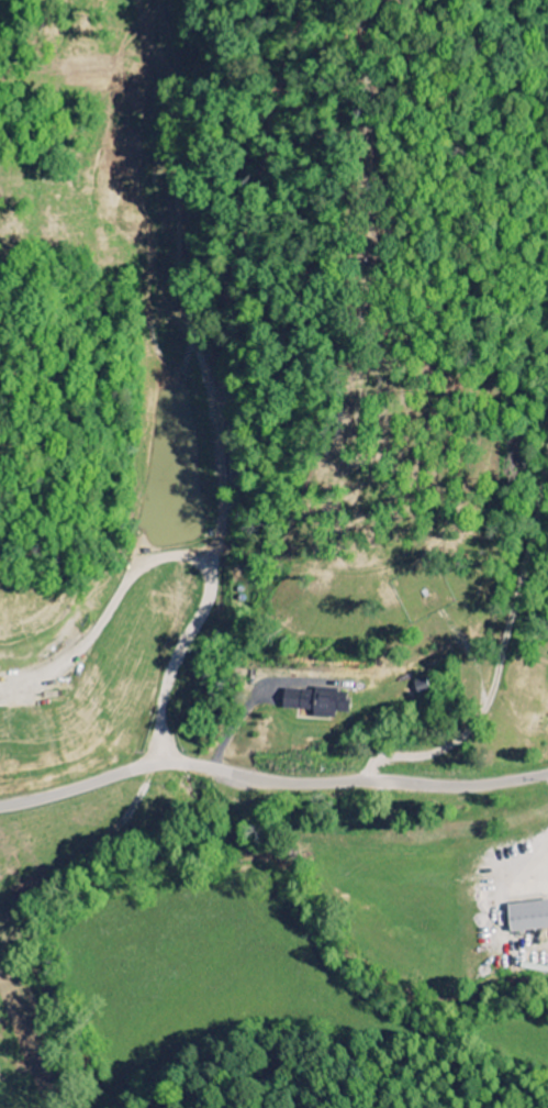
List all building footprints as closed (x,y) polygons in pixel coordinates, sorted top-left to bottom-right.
[(284,689),(283,708),(314,710),(314,717),(336,718),(336,711),(349,712),(350,690),(327,689),(327,691),(284,689)] [(547,930),(547,914),(547,901),(506,902),(507,931),(547,930)]
